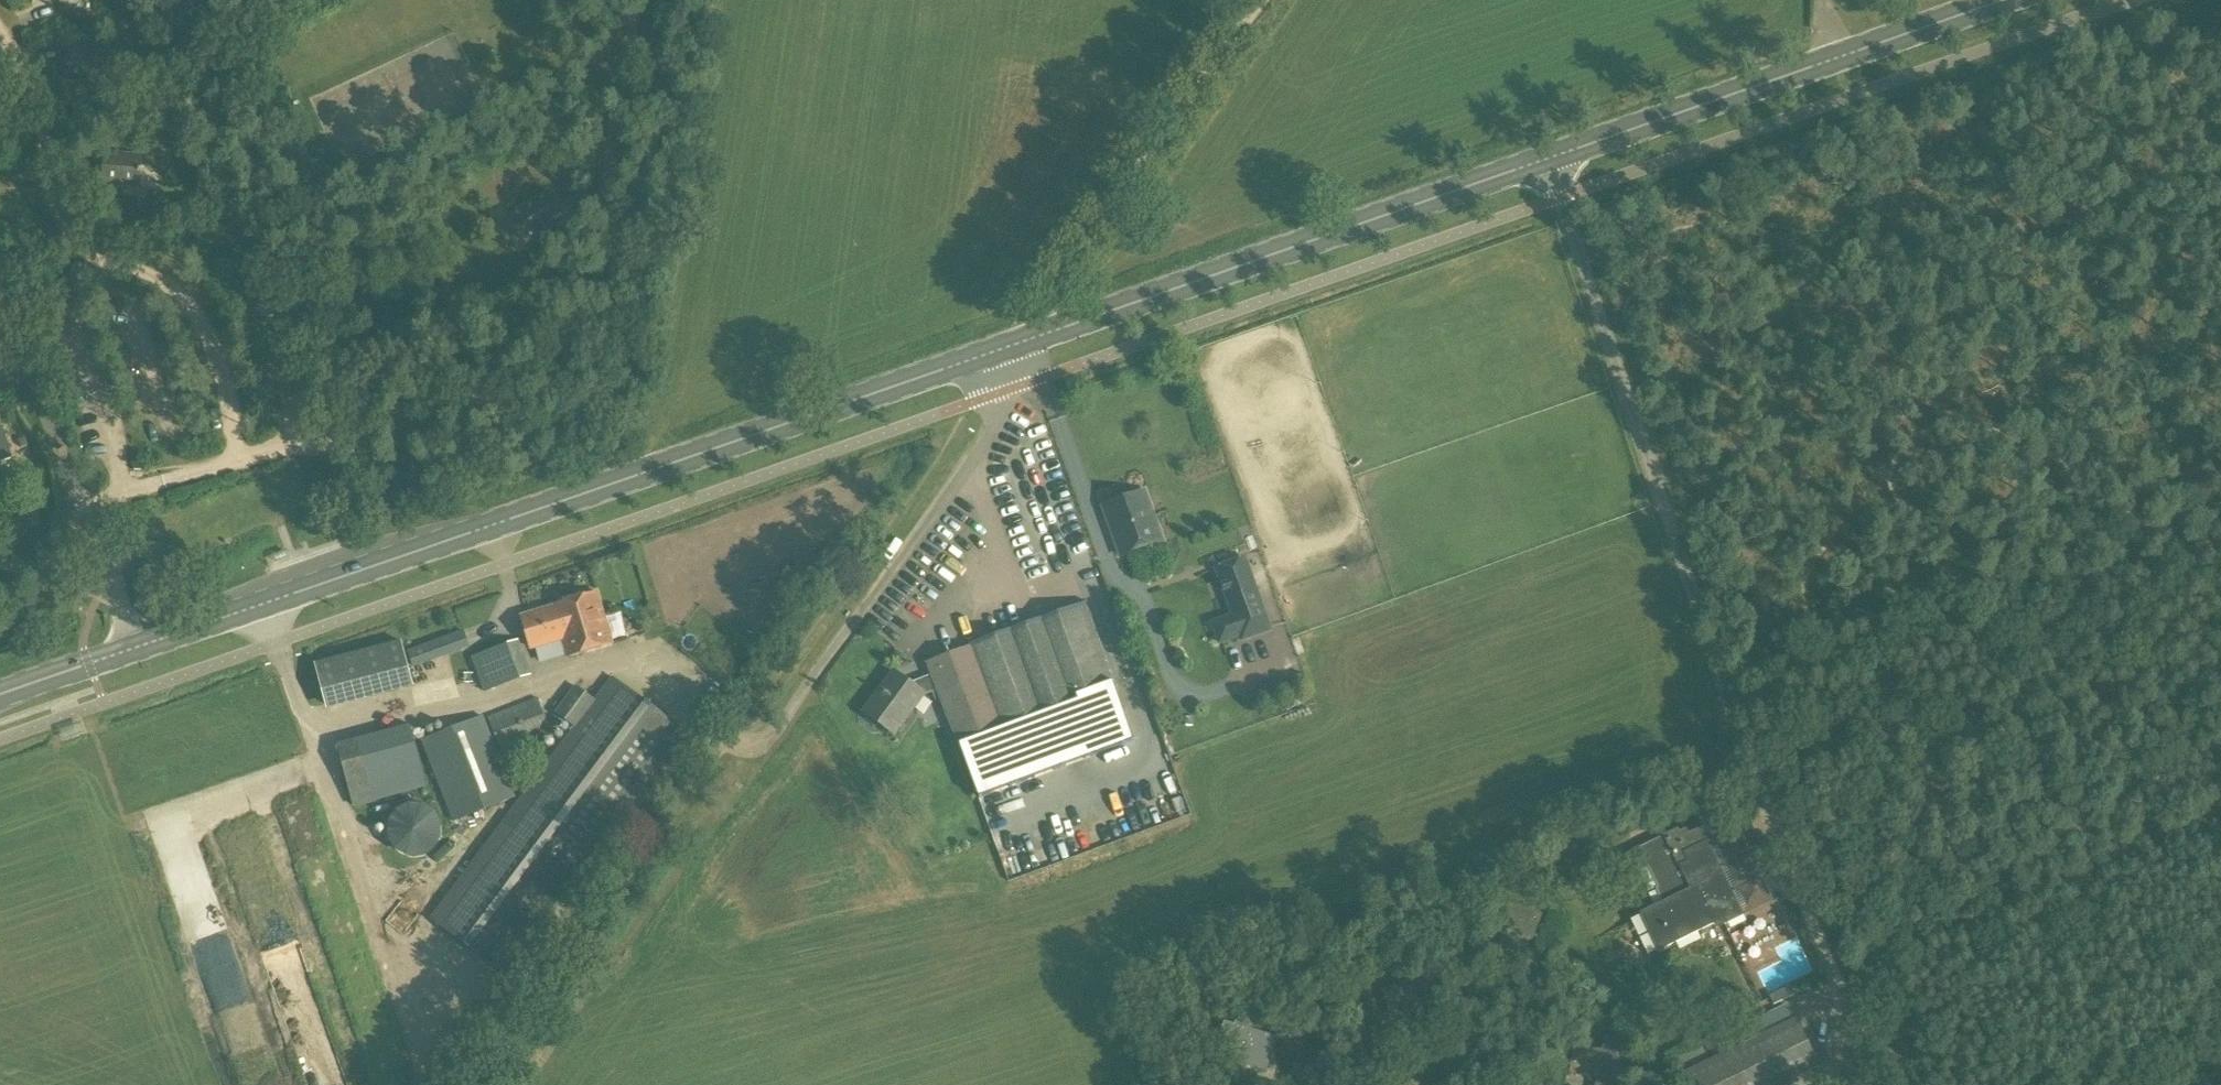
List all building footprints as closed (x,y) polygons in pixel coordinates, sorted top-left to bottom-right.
[(104,67),(107,54),(72,47),(69,61),(67,61),(64,75),(103,84),(106,67),(104,67)] [(140,167),(141,154),(106,151),(104,166),(102,166),(101,181),(141,184),(142,167),(140,167)] [(525,246),(568,219),(550,190),(507,217),(525,246)] [(0,422),(0,461),(14,457),(4,427),(2,428),(0,422)] [(21,448),(28,446),(25,438),(18,440),(21,448)] [(1121,552),(1162,538),(1145,489),(1103,503),(1121,552)] [(1044,542),(1044,561),(1054,561),(1054,542),(1044,542)] [(1241,643),(1273,631),(1272,627),(1246,556),(1214,568),(1230,614),(1210,621),(1218,645),(1239,638),(1241,643)] [(612,643),(596,592),(551,606),(552,607),(521,617),(531,648),(562,638),(568,657),(612,643)] [(980,797),(1136,739),(1086,604),(1087,603),(1086,602),(971,644),(972,646),(929,662),(934,676),(915,684),(900,673),(883,695),(879,692),(865,710),(894,732),(922,694),(931,691),(935,701),(943,698),(959,741),(980,797)] [(415,666),(468,646),(463,631),(409,651),(415,666)] [(484,692),(532,674),(519,640),(471,657),(484,692)] [(326,706),(412,683),(401,642),(315,665),(326,706)] [(446,669),(429,670),(430,686),(447,685),(446,669)] [(687,733),(612,677),(594,701),(575,687),(555,713),(574,727),(429,919),(504,975),(687,733)] [(502,753),(552,733),(538,697),(488,717),(502,753)] [(453,823),(516,798),(484,716),(421,741),(453,823)] [(353,807),(427,788),(410,725),(337,745),(353,807)] [(422,858),(434,851),(442,839),(442,825),(435,812),(422,804),(408,804),(396,811),(389,823),(389,838),(395,850),(408,858),(422,858)] [(1704,843),(1717,837),(1710,822),(1668,843),(1664,836),(1625,854),(1635,873),(1647,868),(1662,902),(1641,912),(1651,934),(1654,932),(1653,931),(1657,929),(1658,930),(1661,929),(1668,944),(1667,944),(1668,945),(1715,922),(1712,918),(1720,914),(1725,923),(1744,914),(1715,855),(1711,857),(1704,843)] [(1568,878),(1563,890),(1575,895),(1580,883),(1568,878)] [(1773,1005),(1795,995),(1791,986),(1769,996),(1773,1005)] [(1795,1017),(1729,1050),(1721,1032),(1701,1041),(1710,1060),(1684,1073),(1690,1084),(1780,1084),(1819,1066),(1795,1017)] [(1269,1068),(1278,1037),(1225,1021),(1220,1037),(1237,1043),(1234,1054),(1259,1061),(1258,1065),(1269,1068)] [(1605,1053),(1579,1048),(1579,1047),(1578,1047),(1576,1059),(1575,1059),(1575,1062),(1574,1071),(1575,1071),(1575,1070),(1601,1075),(1601,1076),(1602,1076),(1607,1052),(1605,1052),(1605,1053)]
